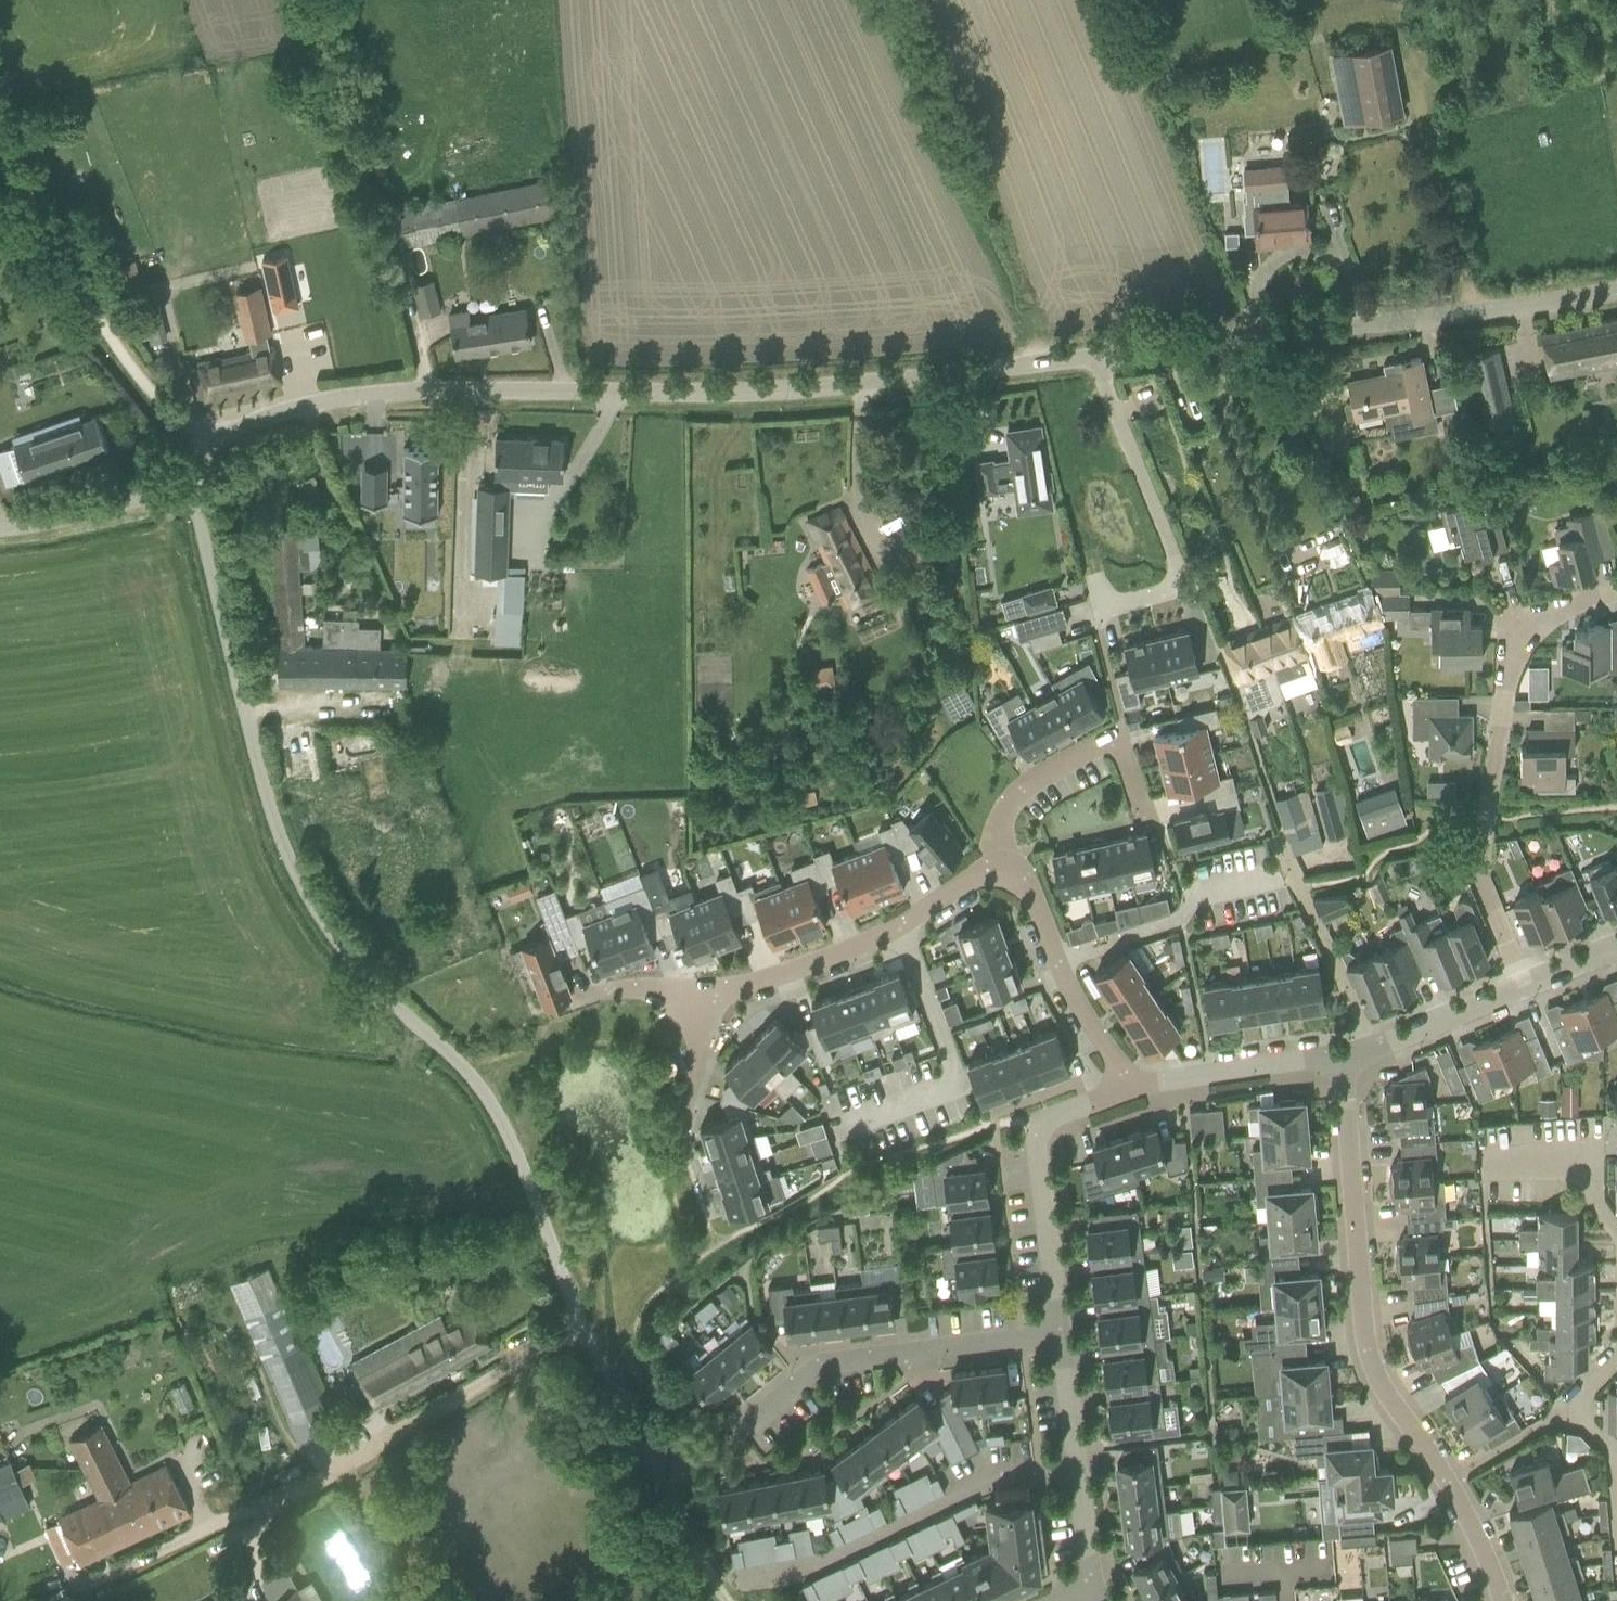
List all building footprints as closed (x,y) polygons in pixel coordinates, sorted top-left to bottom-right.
[(1401,114),(1386,44),(1335,55),(1350,125),(1401,114)] [(1275,240),(1308,237),(1306,203),(1272,206),(1271,189),(1286,188),(1285,167),(1243,170),(1246,200),(1244,201),(1245,213),(1243,213),(1245,232),(1256,231),(1257,248),(1276,246),(1275,240)] [(551,181),(395,212),(402,247),(463,234),(484,230),(558,215),(551,181)] [(512,253),(507,227),(487,231),(492,257),(512,253)] [(487,242),(484,230),(463,234),(465,246),(487,242)] [(1237,232),(1225,233),(1226,246),(1238,246),(1237,232)] [(285,256),(263,261),(274,310),(297,305),(285,256)] [(136,266),(122,270),(127,288),(141,284),(136,266)] [(440,310),(432,280),(414,285),(422,315),(440,310)] [(157,296),(139,301),(151,345),(169,340),(157,296)] [(263,303),(240,308),(247,340),(270,334),(263,303)] [(456,355),(530,343),(525,310),(469,319),(468,312),(450,315),(456,355)] [(1616,362),(1616,318),(1541,333),(1550,376),(1616,362)] [(200,368),(189,370),(192,381),(196,399),(206,397),(207,398),(281,380),(273,347),(269,347),(267,335),(248,340),(251,352),(220,359),(220,358),(198,363),(200,368)] [(1498,349),(1468,356),(1472,370),(1502,363),(1498,349)] [(1383,365),(1385,375),(1347,382),(1351,403),(1347,405),(1345,409),(1346,414),(1349,417),(1354,417),(1355,420),(1393,412),(1397,435),(1438,427),(1435,413),(1457,409),(1452,383),(1427,389),(1420,358),(1383,365)] [(1508,393),(1479,400),(1486,429),(1515,422),(1508,393)] [(96,418),(0,451),(0,468),(6,486),(26,479),(26,478),(107,450),(96,418)] [(1460,424),(1445,427),(1451,460),(1467,457),(1460,424)] [(1011,461),(992,464),(993,476),(1013,473),(1015,488),(1019,512),(1051,507),(1049,490),(1052,489),(1050,472),(1046,472),(1040,427),(1007,432),(1011,460),(1011,461)] [(478,486),(475,573),(506,574),(509,491),(549,493),(549,478),(563,478),(564,441),(496,438),(494,487),(478,486)] [(439,449),(403,449),(403,450),(405,450),(404,487),(404,512),(403,512),(403,514),(438,514),(438,513),(437,513),(438,451),(439,451),(439,449)] [(1521,485),(1506,488),(1508,498),(1523,494),(1521,485)] [(387,504),(387,503),(386,503),(386,492),(363,491),(362,503),(361,503),(361,504),(387,504)] [(1460,503),(1440,509),(1444,525),(1450,523),(1454,538),(1459,537),(1464,555),(1490,548),(1491,552),(1490,552),(1490,554),(1507,549),(1501,528),(1498,516),(1491,518),(1487,502),(1470,506),(1469,501),(1460,503)] [(821,562),(807,569),(822,603),(836,596),(835,594),(838,593),(844,607),(880,591),(842,507),(808,522),(825,563),(822,564),(821,562)] [(1594,572),(1588,552),(1601,548),(1598,538),(1610,534),(1604,509),(1568,519),(1570,525),(1555,529),(1563,560),(1550,563),(1555,583),(1579,576),(1583,579),(1589,577),(1591,573),(1594,572)] [(918,566),(940,554),(922,519),(900,530),(918,566)] [(310,528),(298,529),(300,569),(321,568),(319,528),(310,528)] [(298,529),(269,531),(278,686),(359,686),(359,628),(359,620),(325,620),(325,644),(305,646),(302,598),(301,582),(300,569),(298,529)] [(1378,592),(1400,592),(1400,569),(1368,569),(1377,588),(1378,592)] [(310,582),(301,582),(302,598),(305,598),(311,597),(310,582)] [(1006,618),(1056,603),(1051,586),(1001,601),(1006,618)] [(1371,590),(1299,615),(1311,648),(1313,647),(1345,636),(1349,649),(1383,637),(1379,624),(1382,623),(1371,590)] [(1408,592),(1400,592),(1378,592),(1384,616),(1408,615),(1408,592)] [(311,597),(305,598),(306,609),(321,608),(321,597),(311,597)] [(1020,639),(1029,637),(1058,628),(1066,626),(1061,607),(1015,621),(1020,639)] [(1442,609),(1430,609),(1430,633),(1430,642),(1439,642),(1439,665),(1460,665),(1460,660),(1481,660),(1481,624),(1469,624),(1463,624),(1463,609),(1442,609)] [(1294,617),(1261,629),(1275,669),(1279,681),(1311,669),(1307,657),(1308,657),(1294,617)] [(1609,625),(1587,626),(1587,632),(1574,632),(1574,645),(1561,646),(1561,672),(1573,672),(1588,676),(1588,666),(1608,666),(1608,670),(1616,670),(1616,633),(1610,633),(1609,625)] [(380,629),(359,628),(359,686),(406,686),(406,649),(380,649),(380,629)] [(1058,628),(1029,637),(1033,651),(1062,643),(1058,628)] [(1275,669),(1261,629),(1224,643),(1239,682),(1255,732),(1267,729),(1262,715),(1260,713),(1267,702),(1264,693),(1279,688),(1282,701),(1284,700),(1279,681),(1275,669)] [(1188,631),(1156,638),(1167,680),(1198,673),(1188,631)] [(1167,680),(1156,638),(1125,646),(1131,671),(1115,674),(1114,674),(1122,709),(1141,704),(1137,688),(1167,680)] [(1207,661),(1196,664),(1198,673),(1222,667),(1216,652),(1206,655),(1207,661)] [(1087,661),(1050,681),(1056,692),(1077,730),(1103,716),(1086,687),(1098,681),(1087,661)] [(833,664),(803,669),(807,694),(809,694),(837,689),(833,664)] [(964,683),(939,696),(940,698),(951,719),(976,705),(964,683)] [(1547,685),(1528,685),(1528,698),(1547,698),(1547,685)] [(1056,692),(1033,705),(1054,743),(1077,730),(1056,692)] [(1222,706),(1234,703),(1232,695),(1219,698),(1222,706)] [(1438,696),(1412,696),(1412,737),(1430,737),(1430,757),(1440,757),(1461,757),(1471,747),(1471,715),(1438,715),(1438,696)] [(1054,743),(1033,705),(1009,718),(1000,703),(986,711),(999,734),(1012,727),(1029,757),(1054,743)] [(1161,765),(1212,753),(1205,727),(1219,724),(1215,709),(1217,708),(1216,707),(1176,717),(1176,718),(1178,718),(1181,731),(1155,738),(1161,765)] [(1564,751),(1574,751),(1574,708),(1543,708),(1543,710),(1546,710),(1546,730),(1528,730),(1528,747),(1521,747),(1521,778),(1533,778),(1533,787),(1538,787),(1538,791),(1574,791),(1574,777),(1564,777),(1564,751)] [(1575,708),(1575,718),(1589,718),(1589,708),(1575,708)] [(1125,721),(1128,730),(1140,726),(1138,718),(1125,721)] [(1348,726),(1333,731),(1336,741),(1351,736),(1348,726)] [(1218,779),(1212,753),(1161,765),(1162,769),(1161,769),(1161,770),(1163,770),(1166,782),(1164,783),(1164,784),(1166,784),(1168,793),(1202,784),(1205,797),(1203,798),(1236,790),(1236,789),(1234,790),(1231,776),(1218,779)] [(1339,782),(1314,789),(1328,839),(1353,833),(1339,782)] [(1393,786),(1355,801),(1366,835),(1406,821),(1393,786)] [(1323,844),(1308,789),(1277,800),(1295,853),(1323,844)] [(814,790),(801,792),(804,804),(817,802),(814,790)] [(1236,790),(1203,798),(1204,799),(1205,798),(1209,812),(1207,812),(1207,811),(1203,812),(1204,813),(1194,816),(1194,814),(1190,815),(1190,817),(1175,820),(1182,848),(1197,844),(1198,846),(1215,842),(1214,840),(1230,836),(1223,810),(1239,806),(1235,791),(1237,791),(1236,790)] [(771,801),(755,805),(758,817),(774,813),(771,801)] [(892,820),(891,820),(905,856),(903,850),(919,844),(920,845),(922,844),(928,852),(927,853),(929,856),(930,855),(941,867),(962,849),(952,837),(953,836),(942,822),(941,823),(930,811),(910,829),(901,818),(892,822),(892,820)] [(905,856),(891,820),(890,821),(893,826),(879,831),(884,843),(859,853),(863,864),(877,902),(881,901),(881,902),(882,901),(882,900),(893,895),(894,897),(895,896),(895,895),(903,891),(891,859),(903,854),(904,856),(905,856)] [(1552,850),(1560,846),(1554,831),(1545,834),(1552,850)] [(1146,833),(1122,838),(1132,881),(1156,875),(1146,833)] [(1514,856),(1522,853),(1516,837),(1507,839),(1514,856)] [(1132,881),(1122,838),(1099,844),(1109,886),(1132,881)] [(1109,886),(1099,844),(1077,849),(1086,891),(1109,886)] [(1086,891),(1077,849),(1053,854),(1063,897),(1086,891)] [(1447,863),(1444,850),(1414,855),(1420,867),(1447,863)] [(814,854),(828,891),(826,884),(838,879),(851,912),(877,902),(863,864),(859,853),(833,863),(828,851),(815,856),(814,854)] [(1047,851),(1038,853),(1040,862),(1049,860),(1047,851)] [(781,887),(800,936),(826,926),(814,894),(826,889),(827,891),(828,891),(814,854),(813,855),(815,860),(791,870),(796,882),(781,887)] [(1589,868),(1592,876),(1589,878),(1603,912),(1616,906),(1616,865),(1616,866),(1612,868),(1608,860),(1589,868)] [(1538,891),(1553,927),(1555,932),(1579,922),(1574,910),(1586,905),(1571,866),(1555,873),(1553,878),(1535,885),(1538,891)] [(748,921),(730,872),(729,873),(730,874),(716,880),(721,892),(696,902),(714,950),(718,949),(718,950),(720,950),(719,948),(731,944),(731,945),(733,945),(732,943),(741,940),(731,914),(743,909),(748,921)] [(800,936),(781,887),(779,882),(754,892),(751,885),(737,890),(730,872),(748,921),(749,921),(748,919),(761,914),(773,946),(782,943),(783,944),(784,944),(783,942),(795,938),(795,939),(797,939),(796,937),(800,936)] [(1380,872),(1371,885),(1377,899),(1389,894),(1380,872)] [(663,935),(644,884),(643,885),(644,886),(605,902),(605,900),(604,900),(628,962),(632,961),(633,962),(634,962),(633,960),(645,956),(645,957),(647,957),(646,955),(655,952),(642,920),(655,915),(663,935)] [(645,884),(644,884),(663,935),(664,934),(663,933),(676,928),(688,960),(714,950),(696,902),(681,907),(676,895),(652,904),(645,884)] [(579,952),(554,888),(554,890),(538,896),(547,920),(542,922),(547,937),(523,947),(531,968),(527,969),(533,985),(537,984),(545,1005),(571,995),(564,976),(565,975),(564,972),(562,973),(559,963),(560,962),(559,959),(558,960),(557,958),(578,950),(578,952),(579,952)] [(566,917),(555,888),(554,888),(579,952),(580,952),(577,945),(590,940),(602,972),(628,962),(604,900),(609,914),(584,924),(580,911),(566,917)] [(1553,927),(1538,891),(1514,901),(1530,937),(1553,927)] [(1347,894),(1312,899),(1323,921),(1353,908),(1347,894)] [(1458,902),(1454,910),(1460,925),(1446,930),(1463,970),(1487,960),(1476,933),(1479,925),(1471,904),(1462,900),(1458,902)] [(1151,903),(1138,905),(1143,920),(1145,919),(1145,920),(1155,917),(1151,903)] [(1138,905),(1130,907),(1135,923),(1143,921),(1143,920),(1138,905)] [(1440,915),(1416,925),(1410,911),(1398,916),(1403,926),(1416,958),(1428,953),(1439,980),(1463,970),(1446,930),(1440,915)] [(1306,925),(1300,913),(1292,917),(1298,929),(1306,925)] [(966,914),(953,922),(956,932),(960,930),(970,926),(966,914)] [(954,932),(963,956),(969,954),(1004,941),(1006,940),(997,916),(970,926),(960,930),(956,932),(954,932)] [(1092,919),(1082,922),(1082,924),(1087,939),(1098,935),(1092,919)] [(1106,919),(1094,922),(1098,934),(1109,930),(1106,919)] [(1263,924),(1266,936),(1274,935),(1271,922),(1263,924)] [(1266,936),(1263,924),(1254,926),(1257,938),(1266,936)] [(1389,947),(1372,954),(1391,1000),(1415,990),(1410,978),(1422,973),(1416,958),(1403,926),(1390,931),(1389,947)] [(1219,934),(1222,946),(1231,944),(1228,932),(1219,934)] [(1214,948),(1222,946),(1219,934),(1211,935),(1214,948)] [(1171,940),(1173,952),(1182,951),(1179,938),(1171,940)] [(1011,959),(1004,941),(969,954),(976,973),(1011,959)] [(1349,950),(1341,953),(1341,954),(1352,981),(1353,981),(1355,981),(1361,995),(1367,1010),(1371,1009),(1373,1010),(1381,1007),(1381,1004),(1391,1000),(1372,954),(1359,959),(1359,957),(1350,951),(1349,950)] [(1182,951),(1173,952),(1176,965),(1184,963),(1182,951)] [(1109,995),(1142,973),(1129,953),(1094,975),(1108,996),(1109,995)] [(1013,959),(1011,959),(976,973),(974,973),(983,997),(984,996),(988,1007),(987,1008),(987,1009),(1009,1001),(1014,1000),(1009,987),(1022,983),(1013,959)] [(941,964),(929,968),(933,980),(945,976),(941,964)] [(1294,970),(1300,1011),(1324,1007),(1318,966),(1316,966),(1294,970)] [(1293,972),(1272,975),(1279,1013),(1299,1009),(1299,1011),(1300,1011),(1294,970),(1293,970),(1293,972)] [(899,971),(876,980),(894,1029),(895,1029),(894,1026),(920,1017),(907,981),(905,981),(906,983),(903,984),(899,971)] [(1143,974),(1142,973),(1109,995),(1121,1012),(1152,991),(1141,975),(1143,974)] [(1279,1013),(1272,975),(1250,979),(1256,1016),(1279,1013)] [(1229,981),(1228,981),(1235,1022),(1236,1022),(1236,1020),(1256,1016),(1250,979),(1229,982),(1229,981)] [(894,1029),(876,980),(875,980),(875,982),(856,989),(873,1037),(894,1029)] [(1235,1022),(1228,981),(1204,985),(1211,1026),(1235,1022)] [(1180,987),(1183,999),(1191,998),(1189,985),(1180,987)] [(856,989),(836,997),(835,995),(834,995),(851,1040),(852,1040),(849,1032),(868,1025),(872,1037),(873,1037),(856,989)] [(1600,1040),(1616,1032),(1616,1000),(1612,1002),(1607,990),(1583,1000),(1600,1040)] [(1164,1010),(1152,991),(1121,1012),(1133,1031),(1131,1032),(1132,1033),(1167,1010),(1166,1009),(1164,1010)] [(851,1040),(834,995),(812,1004),(819,1023),(808,1027),(807,1025),(805,1026),(806,1027),(812,1043),(820,1064),(834,1059),(830,1048),(851,1040)] [(1025,995),(1017,998),(1022,1011),(1029,1008),(1025,995)] [(1022,1011),(1017,998),(1014,1000),(1009,1001),(1014,1014),(1022,1011)] [(1191,998),(1183,999),(1185,1012),(1194,1010),(1191,998)] [(948,1024),(963,1018),(956,1000),(942,1006),(948,1024)] [(1600,1040),(1583,1000),(1559,1010),(1565,1022),(1552,1027),(1567,1064),(1582,1057),(1578,1049),(1600,1040)] [(1180,1030),(1167,1010),(1132,1033),(1145,1053),(1180,1030)] [(991,1017),(978,1022),(981,1030),(994,1026),(991,1017)] [(776,1020),(759,1036),(788,1066),(812,1043),(806,1027),(789,1034),(776,1020)] [(981,1030),(978,1022),(966,1026),(969,1034),(981,1030)] [(1495,1037),(1511,1076),(1533,1067),(1537,1076),(1551,1070),(1536,1034),(1524,1039),(1519,1027),(1495,1037)] [(1055,1030),(1032,1039),(1047,1078),(1069,1069),(1055,1030)] [(743,1051),(742,1052),(771,1082),(784,1096),(801,1080),(788,1066),(759,1036),(758,1037),(759,1038),(744,1052),(743,1051)] [(1511,1076),(1495,1037),(1471,1046),(1476,1059),(1464,1064),(1470,1078),(1479,1100),(1494,1094),(1490,1085),(1511,1076)] [(1047,1078),(1032,1039),(1031,1039),(1032,1041),(1012,1048),(1025,1084),(1045,1076),(1046,1078),(1047,1078)] [(1025,1084),(1012,1048),(992,1056),(992,1054),(991,1054),(1005,1093),(1006,1093),(1005,1091),(1025,1084)] [(904,1054),(907,1064),(916,1061),(911,1049),(903,1052),(904,1054)] [(724,1086),(720,1100),(744,1106),(745,1104),(752,1097),(754,1098),(771,1082),(742,1052),(725,1068),(734,1078),(725,1086),(724,1086)] [(907,1064),(904,1054),(891,1059),(895,1069),(907,1064)] [(1005,1093),(991,1054),(968,1063),(983,1102),(1005,1093)] [(1451,1092),(1464,1086),(1462,1081),(1456,1067),(1453,1061),(1440,1066),(1451,1092)] [(878,1064),(863,1070),(866,1079),(882,1074),(878,1064)] [(1464,1064),(1456,1067),(1462,1081),(1470,1078),(1464,1064)] [(1382,1108),(1426,1104),(1424,1080),(1430,1078),(1425,1066),(1406,1074),(1406,1080),(1390,1082),(1391,1088),(1385,1088),(1386,1094),(1383,1093),(1382,1100),(1382,1108)] [(818,1084),(822,1096),(831,1093),(826,1081),(818,1084)] [(1556,1116),(1555,1099),(1539,1099),(1540,1116),(1556,1116)] [(727,1118),(700,1127),(708,1150),(754,1135),(746,1112),(743,1113),(744,1106),(720,1100),(721,1101),(727,1118)] [(1262,1133),(1311,1129),(1310,1108),(1308,1108),(1308,1110),(1304,1110),(1304,1101),(1248,1106),(1249,1119),(1261,1118),(1262,1133)] [(1578,1102),(1559,1101),(1559,1114),(1577,1114),(1578,1102)] [(1426,1104),(1382,1108),(1383,1115),(1386,1122),(1388,1121),(1389,1126),(1394,1126),(1394,1132),(1404,1131),(1405,1144),(1435,1142),(1433,1117),(1427,1117),(1426,1104)] [(793,1105),(780,1117),(794,1121),(805,1118),(793,1105)] [(1206,1109),(1189,1111),(1192,1139),(1209,1138),(1206,1109)] [(822,1121),(801,1128),(805,1141),(810,1139),(827,1134),(822,1121)] [(1135,1171),(1135,1170),(1164,1161),(1168,1174),(1187,1168),(1185,1139),(1173,1140),(1173,1141),(1161,1144),(1156,1128),(1125,1137),(1135,1171)] [(1263,1148),(1252,1149),(1254,1177),(1284,1175),(1282,1160),(1308,1158),(1308,1148),(1312,1148),(1312,1150),(1313,1149),(1311,1129),(1262,1133),(1263,1148)] [(827,1134),(810,1139),(816,1156),(832,1150),(827,1134)] [(754,1135),(708,1150),(708,1151),(710,1150),(717,1170),(760,1156),(760,1155),(754,1135)] [(1135,1171),(1125,1137),(1094,1147),(1099,1163),(1085,1168),(1080,1168),(1084,1200),(1085,1200),(1085,1199),(1139,1183),(1135,1170),(1135,1171)] [(1435,1142),(1405,1144),(1407,1157),(1397,1158),(1397,1164),(1392,1165),(1392,1170),(1390,1170),(1389,1177),(1389,1184),(1432,1181),(1431,1167),(1437,1167),(1435,1142)] [(950,1202),(975,1199),(988,1198),(987,1192),(989,1192),(988,1179),(985,1179),(984,1168),(971,1169),(969,1156),(970,1156),(965,1147),(932,1164),(937,1205),(950,1203),(950,1202)] [(836,1163),(834,1155),(821,1159),(824,1167),(836,1163)] [(722,1192),(773,1175),(773,1174),(772,1175),(770,1166),(764,1168),(760,1156),(717,1170),(724,1190),(722,1191),(722,1192)] [(773,1176),(773,1175),(722,1192),(730,1215),(743,1210),(743,1213),(742,1213),(742,1215),(771,1206),(762,1179),(773,1176)] [(1285,1190),(1284,1175),(1254,1177),(1257,1206),(1268,1205),(1269,1220),(1319,1215),(1317,1195),(1316,1195),(1316,1196),(1312,1197),(1311,1188),(1285,1190)] [(1433,1194),(1432,1181),(1389,1184),(1390,1191),(1392,1198),(1395,1197),(1395,1203),(1400,1202),(1401,1208),(1411,1208),(1412,1221),(1441,1218),(1446,1218),(1444,1193),(1433,1194)] [(976,1212),(975,1199),(950,1202),(950,1203),(955,1245),(980,1242),(993,1241),(992,1235),(995,1235),(993,1222),(991,1222),(989,1211),(976,1212)] [(1091,1259),(1104,1258),(1143,1253),(1137,1208),(1092,1214),(1092,1216),(1099,1215),(1100,1228),(1088,1229),(1089,1241),(1087,1242),(1088,1255),(1091,1254),(1091,1259)] [(1538,1213),(1538,1228),(1519,1228),(1519,1238),(1576,1238),(1576,1213),(1538,1213)] [(1271,1234),(1259,1235),(1261,1264),(1291,1261),(1290,1246),(1316,1244),(1315,1235),(1319,1235),(1319,1236),(1320,1236),(1319,1215),(1269,1220),(1271,1234)] [(1446,1218),(1441,1218),(1442,1227),(1454,1226),(1457,1226),(1456,1217),(1453,1218),(1446,1218)] [(1441,1218),(1412,1221),(1413,1234),(1403,1235),(1403,1241),(1398,1241),(1399,1247),(1396,1246),(1395,1253),(1395,1261),(1439,1257),(1438,1244),(1443,1243),(1442,1227),(1441,1218)] [(839,1223),(828,1224),(830,1237),(840,1236),(839,1223)] [(830,1237),(828,1224),(818,1226),(819,1238),(830,1237)] [(1191,1235),(1176,1237),(1177,1247),(1180,1246),(1192,1245),(1191,1235)] [(840,1236),(830,1237),(832,1252),(841,1251),(840,1236)] [(1576,1238),(1519,1238),(1519,1249),(1539,1249),(1539,1264),(1556,1264),(1576,1263),(1576,1262),(1576,1238)] [(980,1242),(955,1245),(942,1247),(945,1275),(958,1273),(960,1289),(966,1288),(967,1292),(983,1290),(983,1286),(998,1284),(998,1279),(1000,1278),(999,1265),(996,1266),(995,1254),(982,1255),(980,1242)] [(1143,1253),(1104,1258),(1106,1271),(1093,1272),(1095,1284),(1092,1285),(1094,1298),(1096,1297),(1097,1303),(1110,1301),(1149,1296),(1143,1253)] [(1440,1271),(1439,1257),(1395,1261),(1396,1268),(1399,1275),(1401,1274),(1401,1279),(1407,1279),(1407,1285),(1417,1284),(1418,1300),(1447,1295),(1448,1295),(1446,1270),(1440,1271)] [(1291,1261),(1261,1264),(1265,1307),(1277,1306),(1326,1302),(1324,1281),(1323,1281),(1323,1283),(1319,1283),(1318,1274),(1292,1276),(1291,1261)] [(1576,1263),(1556,1264),(1556,1278),(1536,1278),(1536,1288),(1593,1287),(1593,1262),(1576,1262),(1576,1263)] [(1224,1267),(1210,1268),(1211,1280),(1225,1279),(1224,1267)] [(268,1269),(232,1284),(300,1444),(336,1429),(268,1269)] [(862,1283),(868,1324),(894,1321),(892,1308),(905,1307),(906,1313),(907,1313),(903,1277),(862,1283)] [(1482,1280),(1477,1286),(1477,1289),(1487,1288),(1487,1287),(1486,1280),(1482,1280)] [(862,1283),(835,1286),(836,1295),(837,1295),(841,1328),(868,1324),(862,1283)] [(815,1331),(810,1289),(785,1292),(784,1286),(768,1288),(772,1317),(786,1315),(789,1334),(815,1331)] [(1593,1287),(1536,1288),(1536,1298),(1556,1298),(1556,1312),(1593,1312),(1593,1287)] [(837,1295),(836,1295),(821,1297),(819,1288),(810,1289),(815,1331),(841,1328),(837,1295)] [(1466,1292),(1451,1295),(1452,1303),(1467,1300),(1466,1292)] [(1447,1295),(1418,1300),(1420,1317),(1410,1320),(1412,1326),(1407,1327),(1409,1333),(1406,1333),(1407,1340),(1409,1347),(1450,1333),(1446,1320),(1452,1319),(1448,1308),(1447,1295)] [(1149,1296),(1110,1301),(1111,1314),(1098,1315),(1100,1327),(1097,1328),(1099,1341),(1102,1340),(1102,1346),(1115,1344),(1154,1339),(1149,1296)] [(703,1304),(711,1314),(719,1308),(711,1298),(703,1304)] [(1326,1302),(1277,1306),(1278,1321),(1266,1322),(1269,1350),(1298,1348),(1297,1333),(1323,1330),(1322,1321),(1326,1321),(1326,1322),(1328,1322),(1326,1302)] [(711,1314),(703,1304),(695,1311),(703,1321),(711,1314)] [(447,1326),(441,1315),(353,1363),(377,1406),(491,1344),(473,1312),(447,1326)] [(1593,1312),(1556,1312),(1556,1327),(1536,1327),(1536,1337),(1587,1337),(1587,1338),(1594,1338),(1593,1312)] [(732,1338),(753,1364),(773,1347),(746,1315),(738,1321),(744,1328),(732,1338)] [(1198,1321),(1185,1322),(1187,1333),(1200,1331),(1198,1321)] [(666,1343),(675,1336),(666,1326),(658,1333),(666,1343)] [(753,1364),(732,1338),(726,1331),(718,1338),(724,1345),(712,1355),(733,1380),(753,1364)] [(1454,1346),(1450,1333),(1409,1347),(1411,1354),(1415,1360),(1417,1359),(1419,1364),(1424,1362),(1426,1368),(1436,1365),(1444,1378),(1437,1381),(1438,1382),(1447,1377),(1479,1361),(1472,1340),(1454,1346)] [(1587,1337),(1536,1337),(1529,1337),(1529,1347),(1549,1347),(1550,1361),(1544,1361),(1544,1378),(1574,1378),(1574,1362),(1587,1362),(1587,1338),(1587,1337)] [(1154,1339),(1115,1344),(1117,1357),(1104,1358),(1106,1370),(1103,1371),(1105,1384),(1107,1383),(1108,1389),(1121,1387),(1160,1382),(1154,1339)] [(733,1380),(712,1355),(706,1348),(698,1354),(704,1361),(690,1373),(711,1398),(733,1380)] [(1298,1348),(1269,1350),(1272,1393),(1333,1388),(1331,1368),(1330,1368),(1330,1369),(1326,1370),(1325,1361),(1306,1362),(1299,1363),(1298,1348)] [(1479,1361),(1447,1377),(1455,1390),(1444,1397),(1458,1419),(1492,1397),(1485,1385),(1491,1381),(1479,1361)] [(1202,1365),(1189,1367),(1190,1377),(1203,1375),(1202,1365)] [(1005,1368),(978,1371),(982,1404),(981,1404),(982,1411),(1014,1407),(1011,1387),(1010,1387),(1010,1388),(1007,1388),(1005,1368)] [(982,1404),(978,1371),(951,1374),(953,1387),(940,1396),(944,1401),(936,1407),(947,1421),(965,1455),(979,1449),(959,1406),(981,1404),(982,1404)] [(252,1373),(245,1376),(253,1396),(261,1393),(252,1373)] [(1160,1382),(1121,1387),(1122,1400),(1109,1401),(1111,1413),(1108,1414),(1110,1427),(1113,1426),(1113,1432),(1165,1425),(1160,1382)] [(1335,1409),(1333,1388),(1272,1393),(1276,1437),(1343,1431),(1317,1433),(1315,1418),(1330,1417),(1329,1408),(1333,1407),(1333,1409),(1335,1409)] [(1608,1391),(1609,1431),(1616,1431),(1616,1435),(1616,1391),(1608,1391)] [(1492,1397),(1458,1419),(1472,1441),(1483,1435),(1490,1446),(1522,1428),(1501,1392),(1492,1397)] [(918,1399),(895,1417),(914,1442),(919,1449),(936,1436),(951,1462),(965,1455),(947,1421),(936,1407),(928,1413),(918,1399)] [(914,1442),(895,1417),(874,1432),(893,1458),(899,1465),(906,1459),(901,1452),(914,1442)] [(100,1423),(67,1441),(98,1497),(117,1488),(129,1512),(148,1503),(159,1527),(190,1513),(168,1465),(131,1482),(100,1423)] [(267,1424),(258,1426),(262,1448),(271,1446),(267,1424)] [(1237,1426),(1222,1427),(1224,1441),(1238,1440),(1237,1426)] [(1344,1446),(1343,1431),(1276,1437),(1314,1434),(1316,1462),(1328,1461),(1329,1476),(1390,1471),(1390,1470),(1378,1471),(1376,1451),(1375,1451),(1375,1452),(1371,1453),(1370,1444),(1344,1446)] [(893,1458),(874,1432),(853,1448),(878,1481),(886,1475),(881,1468),(893,1458)] [(1003,1432),(986,1434),(987,1444),(1004,1442),(1003,1432)] [(1121,1489),(1162,1484),(1157,1443),(1128,1447),(1130,1461),(1117,1463),(1121,1489)] [(878,1481),(853,1448),(833,1463),(841,1473),(833,1477),(848,1512),(864,1504),(859,1496),(878,1481)] [(0,1463),(0,1518),(29,1506),(10,1459),(0,1463)] [(1550,1500),(1550,1501),(1590,1489),(1587,1478),(1582,1464),(1552,1473),(1548,1460),(1510,1472),(1518,1496),(1524,1494),(1528,1506),(1528,1507),(1550,1500)] [(1236,1466),(1219,1467),(1220,1485),(1238,1484),(1236,1466)] [(915,1468),(906,1473),(910,1480),(919,1476),(915,1468)] [(848,1512),(833,1477),(826,1481),(824,1470),(797,1475),(805,1517),(828,1512),(832,1520),(848,1512)] [(1390,1475),(1390,1471),(1329,1476),(1329,1477),(1335,1476),(1338,1518),(1381,1515),(1380,1500),(1392,1499),(1392,1494),(1397,1493),(1395,1474),(1390,1475)] [(805,1517),(797,1475),(772,1480),(778,1513),(793,1510),(795,1519),(805,1517)] [(1587,1478),(1590,1489),(1602,1485),(1598,1475),(1587,1478)] [(945,1492),(937,1476),(929,1480),(936,1496),(945,1492)] [(780,1521),(778,1513),(772,1480),(747,1485),(753,1517),(768,1514),(770,1523),(780,1521)] [(1166,1511),(1162,1484),(1121,1489),(1124,1516),(1166,1511)] [(755,1526),(753,1517),(747,1485),(720,1490),(726,1523),(743,1519),(745,1528),(755,1526)] [(1210,1505),(1220,1504),(1219,1487),(1209,1488),(1210,1505)] [(60,1519),(46,1526),(63,1563),(78,1557),(80,1563),(159,1527),(148,1503),(129,1512),(117,1488),(98,1497),(58,1515),(60,1519)] [(213,1494),(218,1506),(230,1500),(225,1488),(213,1494)] [(981,1595),(983,1599),(995,1593),(998,1599),(996,1600),(997,1600),(998,1600),(1037,1582),(1036,1580),(1035,1581),(1032,1575),(1039,1571),(1037,1552),(1044,1551),(1045,1564),(1047,1563),(1040,1508),(1038,1508),(1038,1510),(1032,1511),(1030,1497),(1028,1497),(1027,1490),(1029,1489),(1029,1488),(995,1492),(996,1494),(997,1493),(998,1501),(987,1503),(992,1546),(965,1559),(982,1594),(981,1595)] [(1220,1490),(1223,1528),(1247,1526),(1244,1488),(1220,1490)] [(898,1515),(906,1511),(899,1495),(890,1499),(898,1515)] [(1599,1513),(1607,1513),(1606,1498),(1597,1498),(1599,1513)] [(1528,1507),(1528,1506),(1509,1512),(1517,1536),(1566,1520),(1563,1510),(1554,1513),(1550,1501),(1550,1500),(1528,1507)] [(875,1526),(887,1520),(879,1504),(867,1510),(875,1526)] [(1222,1523),(1220,1506),(1211,1506),(1212,1524),(1222,1523)] [(1166,1511),(1124,1516),(1127,1542),(1169,1536),(1182,1535),(1179,1509),(1166,1511)] [(944,1516),(951,1532),(960,1528),(952,1512),(944,1516)] [(1607,1513),(1599,1513),(1600,1528),(1608,1528),(1607,1513)] [(951,1532),(944,1516),(935,1521),(943,1536),(951,1532)] [(1566,1520),(1517,1536),(1524,1559),(1564,1546),(1560,1534),(1569,1531),(1566,1520)] [(836,1545),(844,1540),(837,1525),(828,1529),(836,1545)] [(965,1539),(960,1528),(951,1532),(957,1544),(965,1539)] [(1357,1534),(1358,1543),(1375,1542),(1374,1532),(1357,1534)] [(1358,1543),(1357,1534),(1340,1535),(1341,1545),(1358,1543)] [(905,1535),(897,1539),(904,1555),(913,1551),(905,1535)] [(1391,1554),(1411,1552),(1417,1552),(1415,1535),(1389,1537),(1391,1554)] [(1170,1547),(1169,1536),(1127,1542),(1137,1541),(1138,1550),(1139,1550),(1145,1561),(1134,1567),(1146,1591),(1183,1572),(1170,1547)] [(792,1538),(783,1540),(787,1557),(796,1555),(792,1538)] [(810,1539),(812,1549),(820,1547),(819,1542),(814,1538),(810,1539)] [(904,1555),(897,1539),(888,1543),(896,1559),(904,1555)] [(787,1557),(783,1540),(774,1541),(777,1558),(787,1557)] [(1564,1546),(1524,1559),(1531,1582),(1580,1566),(1577,1556),(1568,1559),(1564,1546)] [(1603,1562),(1611,1562),(1610,1547),(1601,1547),(1603,1562)] [(735,1567),(745,1565),(741,1548),(731,1550),(735,1567)] [(1412,1561),(1411,1552),(1391,1554),(1392,1563),(1412,1561)] [(944,1576),(956,1600),(968,1600),(981,1595),(982,1594),(965,1559),(964,1556),(955,1561),(959,1569),(944,1576)] [(858,1558),(850,1562),(858,1578),(866,1573),(858,1558)] [(858,1578),(850,1562),(842,1566),(849,1582),(858,1578)] [(1612,1577),(1611,1562),(1603,1562),(1604,1577),(1612,1577)] [(1531,1582),(1537,1600),(1551,1600),(1579,1592),(1575,1580),(1584,1577),(1580,1566),(1531,1582)] [(944,1576),(940,1568),(931,1572),(935,1580),(921,1587),(927,1600),(956,1600),(944,1576)] [(1207,1589),(1217,1588),(1215,1571),(1206,1572),(1207,1589)] [(1183,1572),(1146,1591),(1151,1600),(1185,1600),(1193,1597),(1196,1595),(1191,1587),(1183,1591),(1176,1577),(1184,1573),(1183,1572)] [(897,1599),(898,1600),(927,1600),(921,1587),(917,1579),(908,1583),(912,1592),(897,1599)] [(819,1596),(811,1581),(802,1585),(810,1600),(819,1596)] [(298,1587),(275,1600),(306,1600),(298,1587)] [(1207,1589),(1208,1600),(1218,1600),(1217,1588),(1207,1589)] [(1276,1590),(1258,1591),(1259,1600),(1276,1599),(1276,1590)] [(897,1599),(893,1591),(885,1595),(888,1600),(898,1600),(897,1599)] [(231,1592),(215,1600),(236,1600),(231,1592)] [(1551,1600),(1582,1600),(1579,1592),(1551,1600)]
